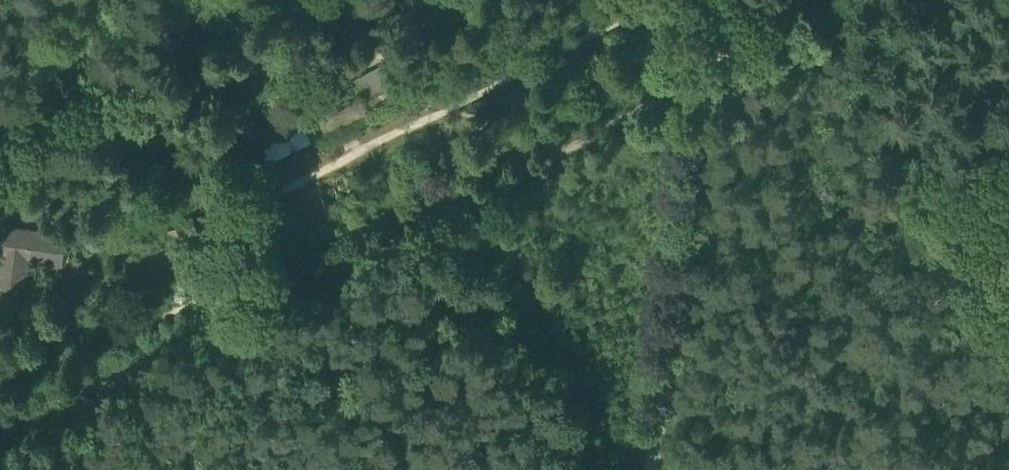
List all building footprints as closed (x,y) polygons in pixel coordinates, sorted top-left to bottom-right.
[(309,123),(259,149),(267,165),(317,139),(309,123)] [(259,149),(247,155),(255,171),(267,165),(259,149)] [(259,178),(255,171),(247,155),(233,162),(245,185),(259,178)] [(255,171),(259,178),(271,172),(267,165),(255,171)] [(23,290),(28,259),(61,264),(65,236),(0,227),(0,287),(23,290)]
